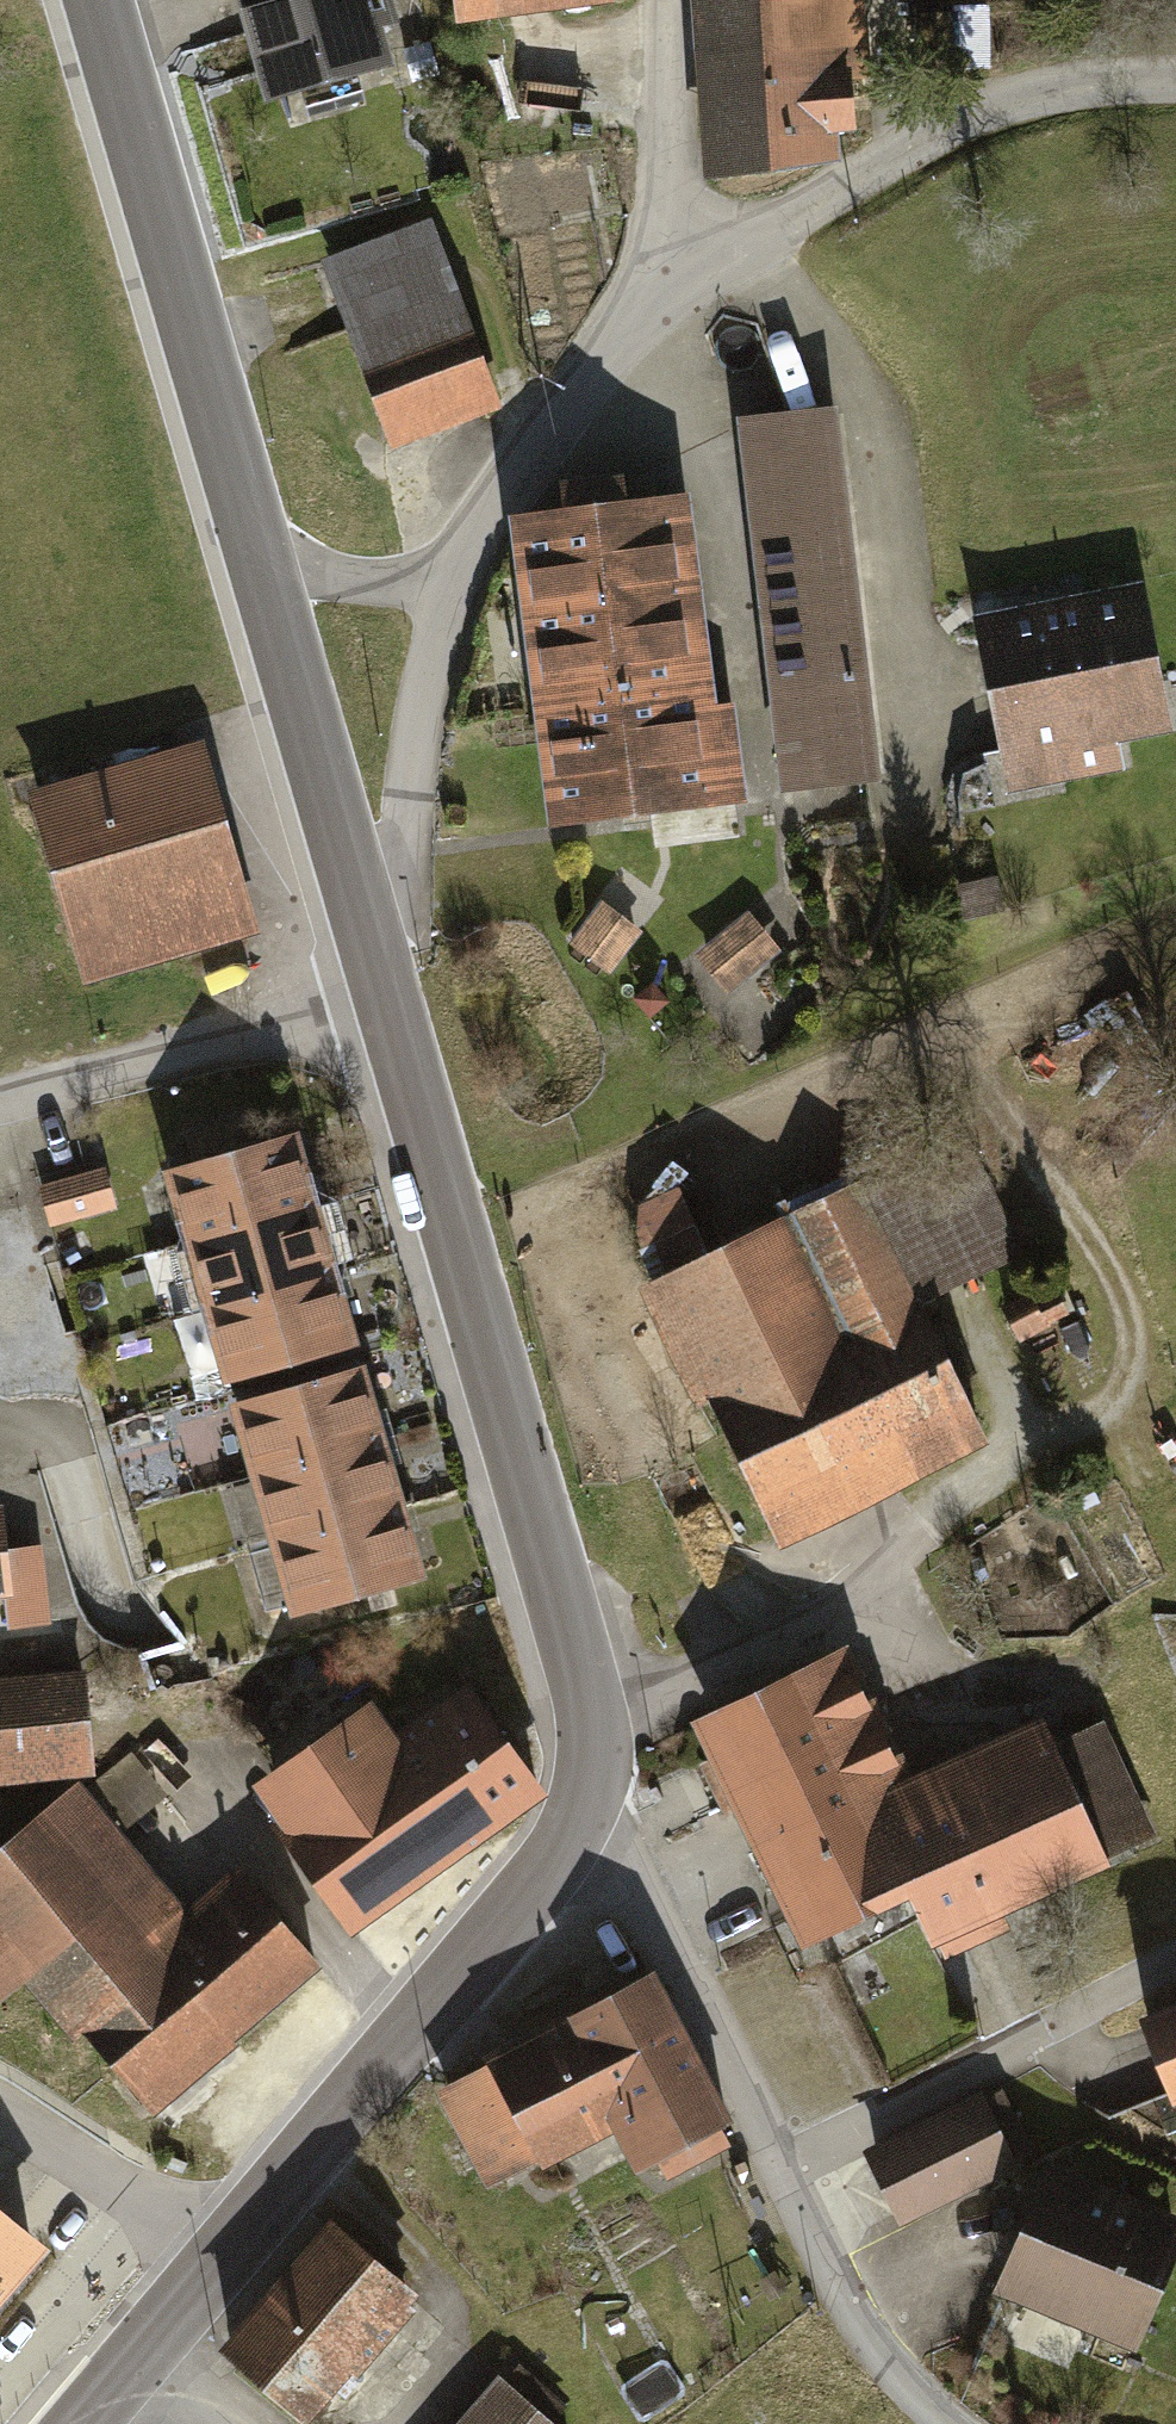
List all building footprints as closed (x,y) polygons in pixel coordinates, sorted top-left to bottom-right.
[(271,93),(384,61),(373,25),(389,21),(383,0),(244,0),(271,93)] [(458,8),(521,0),(457,0),(458,8)] [(718,173),(788,167),(824,159),(823,128),(849,126),(846,75),(837,76),(833,5),(863,3),(863,0),(705,0),(718,173)] [(948,15),(923,15),(923,56),(949,56),(948,15)] [(424,228),(334,261),(395,428),(485,395),(424,228)] [(843,413),(745,424),(787,785),(885,773),(843,413)] [(567,517),(529,521),(541,621),(557,755),(564,811),(739,790),(730,719),(695,723),(691,689),(705,688),(683,502),(624,509),(621,480),(564,487),(567,517)] [(1133,597),(986,626),(1018,782),(1120,761),(1115,730),(1159,722),(1133,597)] [(197,753),(41,798),(90,969),(246,924),(197,753)] [(995,879),(961,886),(967,915),(1000,909),(995,879)] [(604,907),(576,944),(607,967),(635,931),(604,907)] [(744,922),(707,952),(731,982),(768,952),(744,922)] [(291,1139),(171,1174),(230,1375),(350,1340),(340,1306),(320,1238),(301,1172),(291,1139)] [(960,1143),(863,1189),(916,1299),(1013,1253),(960,1143)] [(102,1174),(44,1190),(53,1219),(111,1203),(102,1174)] [(712,1261),(659,1286),(775,1527),(979,1429),(916,1299),(863,1189),(712,1261)] [(638,1235),(659,1286),(712,1261),(682,1195),(638,1218),(638,1235)] [(1006,1310),(1018,1334),(1075,1305),(1062,1281),(1006,1310)] [(358,1372),(238,1407),(297,1609),(369,1588),(390,1582),(417,1574),(407,1539),(389,1476),(369,1407),(358,1372)] [(5,1589),(9,1624),(46,1620),(38,1548),(3,1552),(0,1526),(0,1589),(5,1589)] [(390,1582),(369,1588),(376,1610),(396,1604),(390,1582)] [(838,1658),(710,1718),(809,1928),(907,1883),(899,1817),(883,1784),(895,1778),(838,1658)] [(0,1686),(0,1769),(90,1761),(82,1679),(0,1686)] [(374,1720),(286,1781),(311,1817),(287,1833),(346,1919),(537,1787),(468,1688),(454,1697),(462,1708),(428,1732),(429,1733),(398,1755),(374,1720)] [(132,1760),(74,1807),(100,1838),(157,1791),(132,1760)] [(65,1796),(0,1850),(0,1995),(33,1967),(148,2100),(314,1959),(245,1878),(193,1924),(120,1836),(104,1842),(100,1838),(74,1807),(65,1796)] [(655,1979),(448,2088),(496,2179),(622,2112),(646,2157),(726,2114),(655,1979)] [(1147,2021),(1175,2091),(1175,2092),(1175,2010),(1147,2021)] [(960,2111),(877,2152),(903,2207),(907,2205),(910,2210),(989,2171),(990,2172),(1032,2152),(1001,2090),(982,2100),(981,2098),(959,2109),(960,2111)] [(1174,2231),(1049,2180),(1003,2292),(1128,2343),(1174,2231)] [(0,2218),(0,2281),(31,2244),(0,2218)] [(407,2292),(334,2229),(232,2346),(305,2409),(407,2292)] [(503,2380),(465,2423),(554,2423),(503,2380)]
